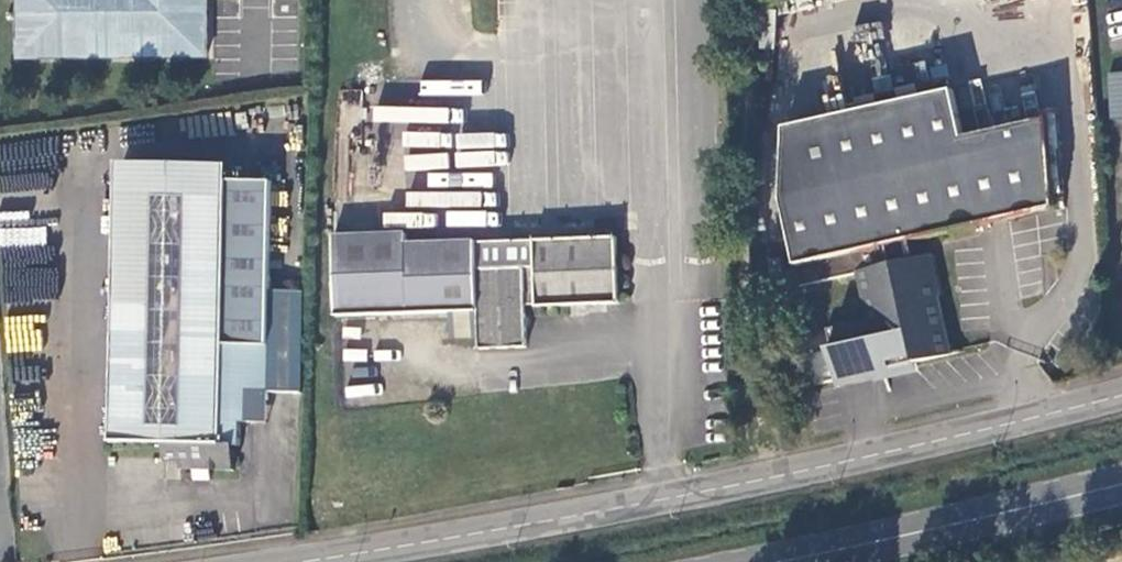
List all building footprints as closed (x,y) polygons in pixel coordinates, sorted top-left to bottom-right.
[(18,61),(207,60),(207,0),(17,0),(18,61)] [(1106,73),(1110,117),(1121,116),(1121,72),(1106,73)] [(1056,208),(1051,139),(969,157),(965,139),(955,91),(786,129),(783,199),(802,287),(864,275),(874,321),(829,331),(833,349),(829,351),(837,381),(948,358),(927,258),(916,261),(911,242),(1056,208)] [(969,157),(1051,139),(1050,120),(965,139),(969,157)] [(119,182),(115,445),(168,446),(168,461),(185,461),(185,470),(197,471),(196,482),(211,483),(211,472),(234,473),(235,448),(242,448),(243,424),(253,424),(254,398),(270,398),(270,394),(270,349),(227,347),(230,185),(119,182)] [(230,185),(227,347),(270,349),(271,296),(273,186),(230,185)] [(0,230),(0,253),(45,248),(43,225),(0,230)] [(336,318),(480,314),(481,351),(528,350),(527,306),(538,306),(538,309),(620,306),(618,240),(478,244),(478,241),(409,243),(408,233),(333,236),(336,318)] [(304,296),(271,296),(270,349),(270,394),(303,395),(304,296)] [(4,315),(4,352),(43,351),(42,314),(4,315)] [(270,398),(254,398),(253,424),(269,425),(270,398)]
